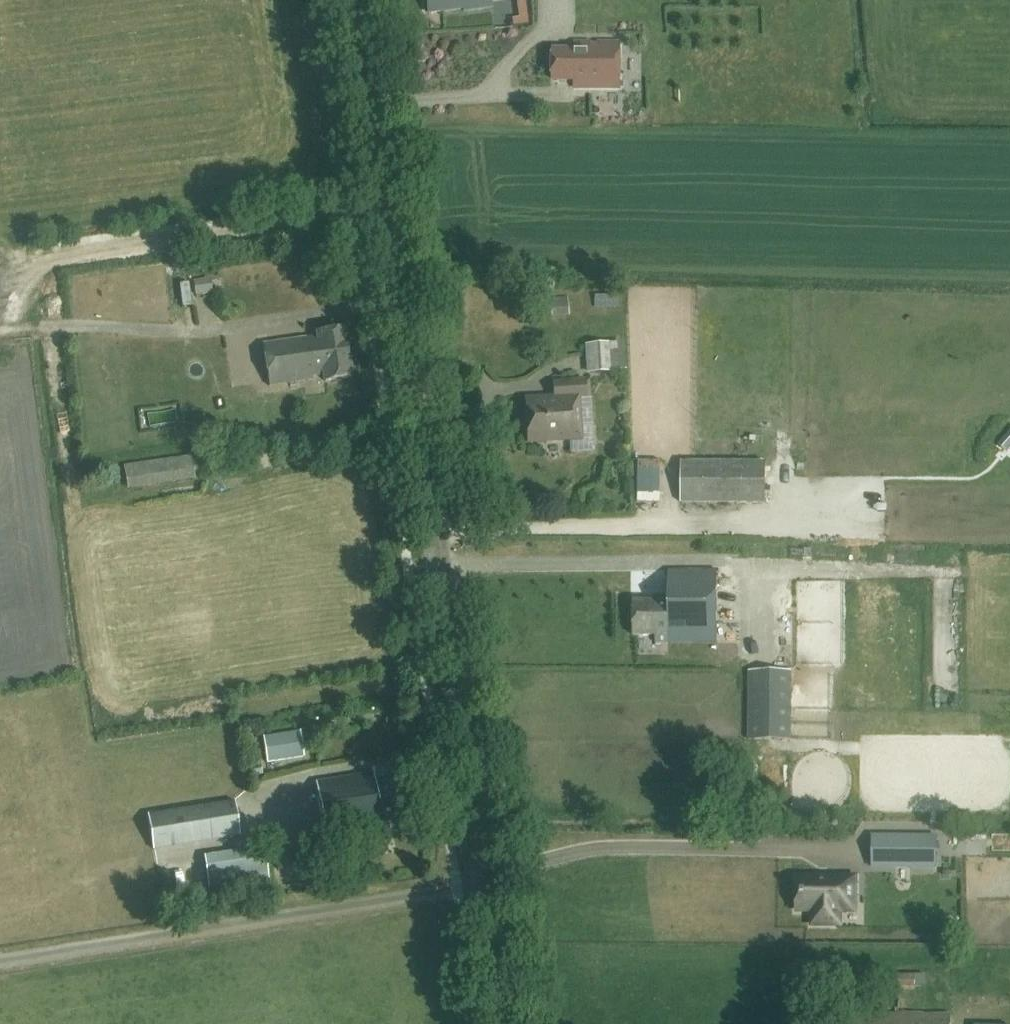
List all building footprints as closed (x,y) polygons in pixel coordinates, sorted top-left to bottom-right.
[(464,10),(492,6),(491,0),(427,0),(429,13),(464,8),(464,10)] [(514,27),(529,25),(527,1),(517,2),(519,17),(512,18),(514,27)] [(585,87),(620,88),(621,43),(578,43),(578,50),(555,50),(555,80),(577,80),(577,85),(585,85),(585,87)] [(351,377),(344,328),(317,332),(318,339),(306,341),(306,338),(263,345),(269,385),(311,379),(312,387),(326,385),(325,381),(351,377)] [(585,345),(586,374),(613,372),(612,371),(626,370),(624,342),(585,345)] [(529,442),(581,439),(579,397),(587,396),(586,381),(554,383),(555,398),(526,399),(529,442)] [(128,489),(195,479),(191,456),(124,466),(128,489)] [(681,503),(765,504),(765,461),(682,460),(681,503)] [(703,589),(703,571),(669,571),(669,588),(703,589)] [(667,642),(667,649),(718,649),(718,591),(671,591),(671,594),(656,594),(656,598),(634,598),(634,635),(656,635),(656,643),(667,642)] [(791,738),(791,670),(748,670),(748,738),(791,738)] [(263,738),(264,742),(268,763),(303,757),(299,732),(263,738)] [(316,783),(324,834),(382,825),(382,821),(417,816),(411,778),(375,784),(374,774),(316,783)] [(235,801),(148,815),(154,849),(240,835),(235,801)] [(872,836),(872,866),(911,867),(936,867),(936,836),(872,836)] [(174,874),(266,862),(264,851),(173,864),(174,874)] [(854,894),(854,878),(798,878),(797,910),(813,910),(813,924),(839,924),(839,910),(839,894),(854,894)] [(851,1023),(929,1023),(929,1019),(902,1019),(902,1002),(919,1002),(920,964),(862,964),(861,1002),(874,1002),(874,1019),(851,1018),(851,1023)]
